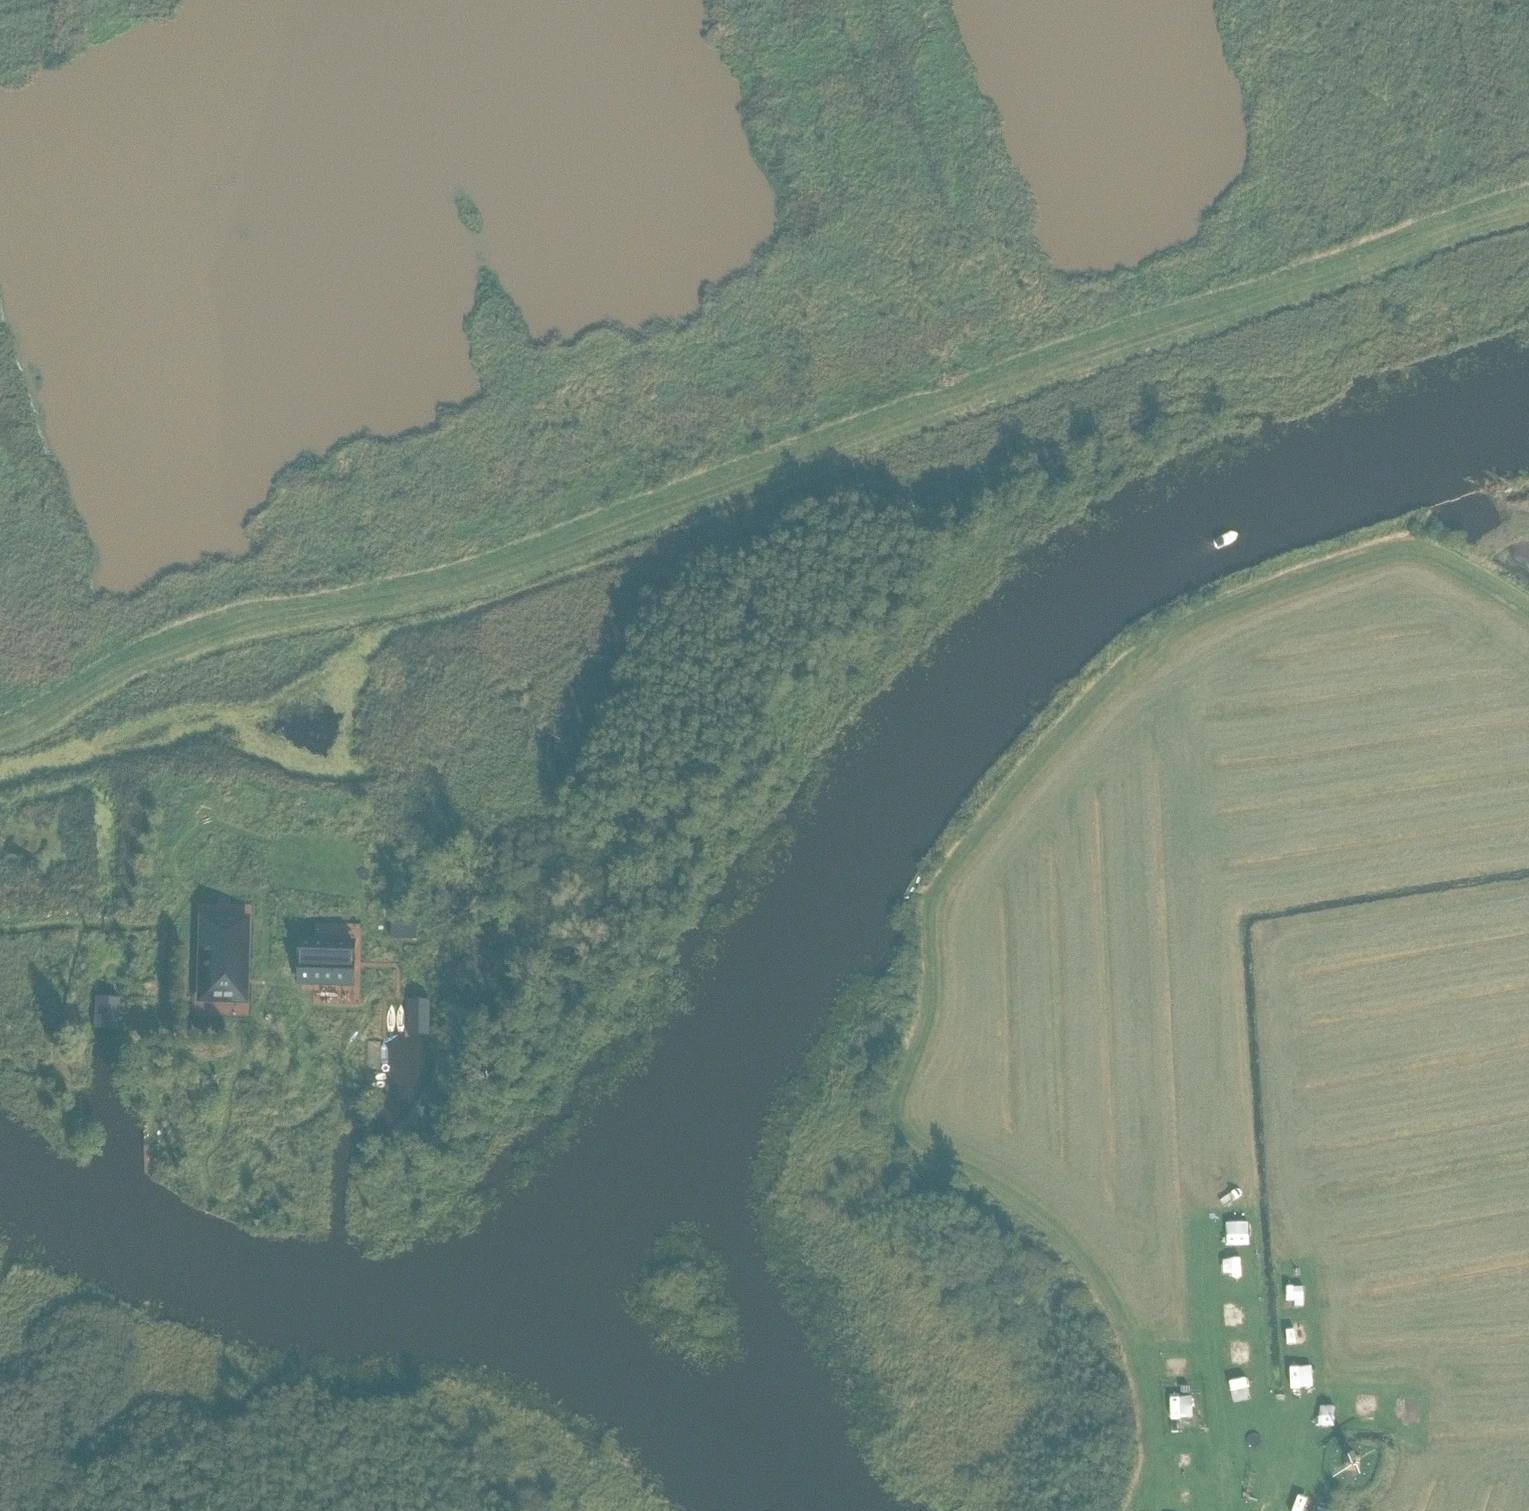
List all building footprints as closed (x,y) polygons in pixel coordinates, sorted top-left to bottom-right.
[(199,993),(199,1004),(243,1005),(243,994),(245,929),(245,918),(201,917),(201,928),(199,993)] [(353,944),(301,943),(300,984),(352,985),(353,944)] [(118,999),(95,997),(93,1029),(116,1031),(118,999)] [(429,1001),(409,1001),(409,1036),(428,1036),(429,1001)] [(1357,1471),(1359,1456),(1344,1455),(1343,1470),(1357,1471)]
